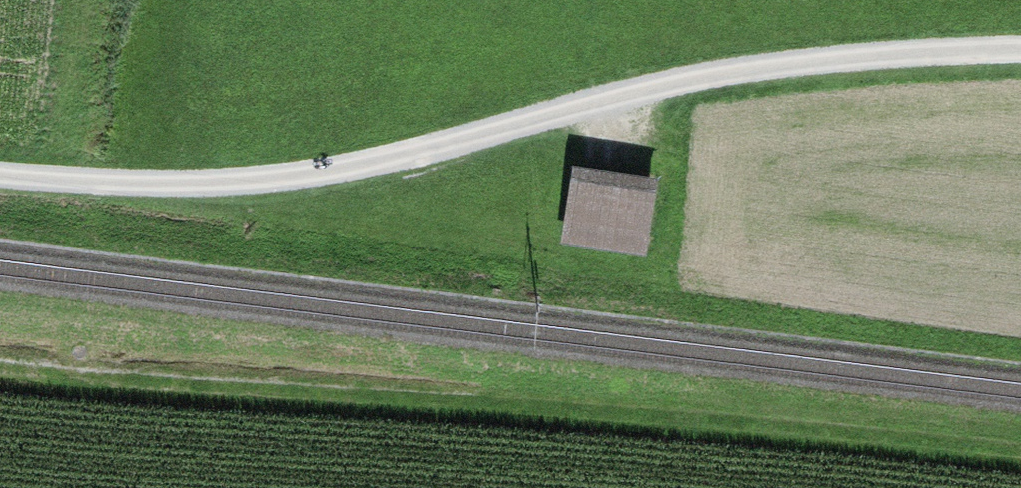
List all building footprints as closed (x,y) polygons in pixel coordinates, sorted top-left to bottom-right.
[(651,184),(576,172),(567,226),(642,238),(651,184)]
